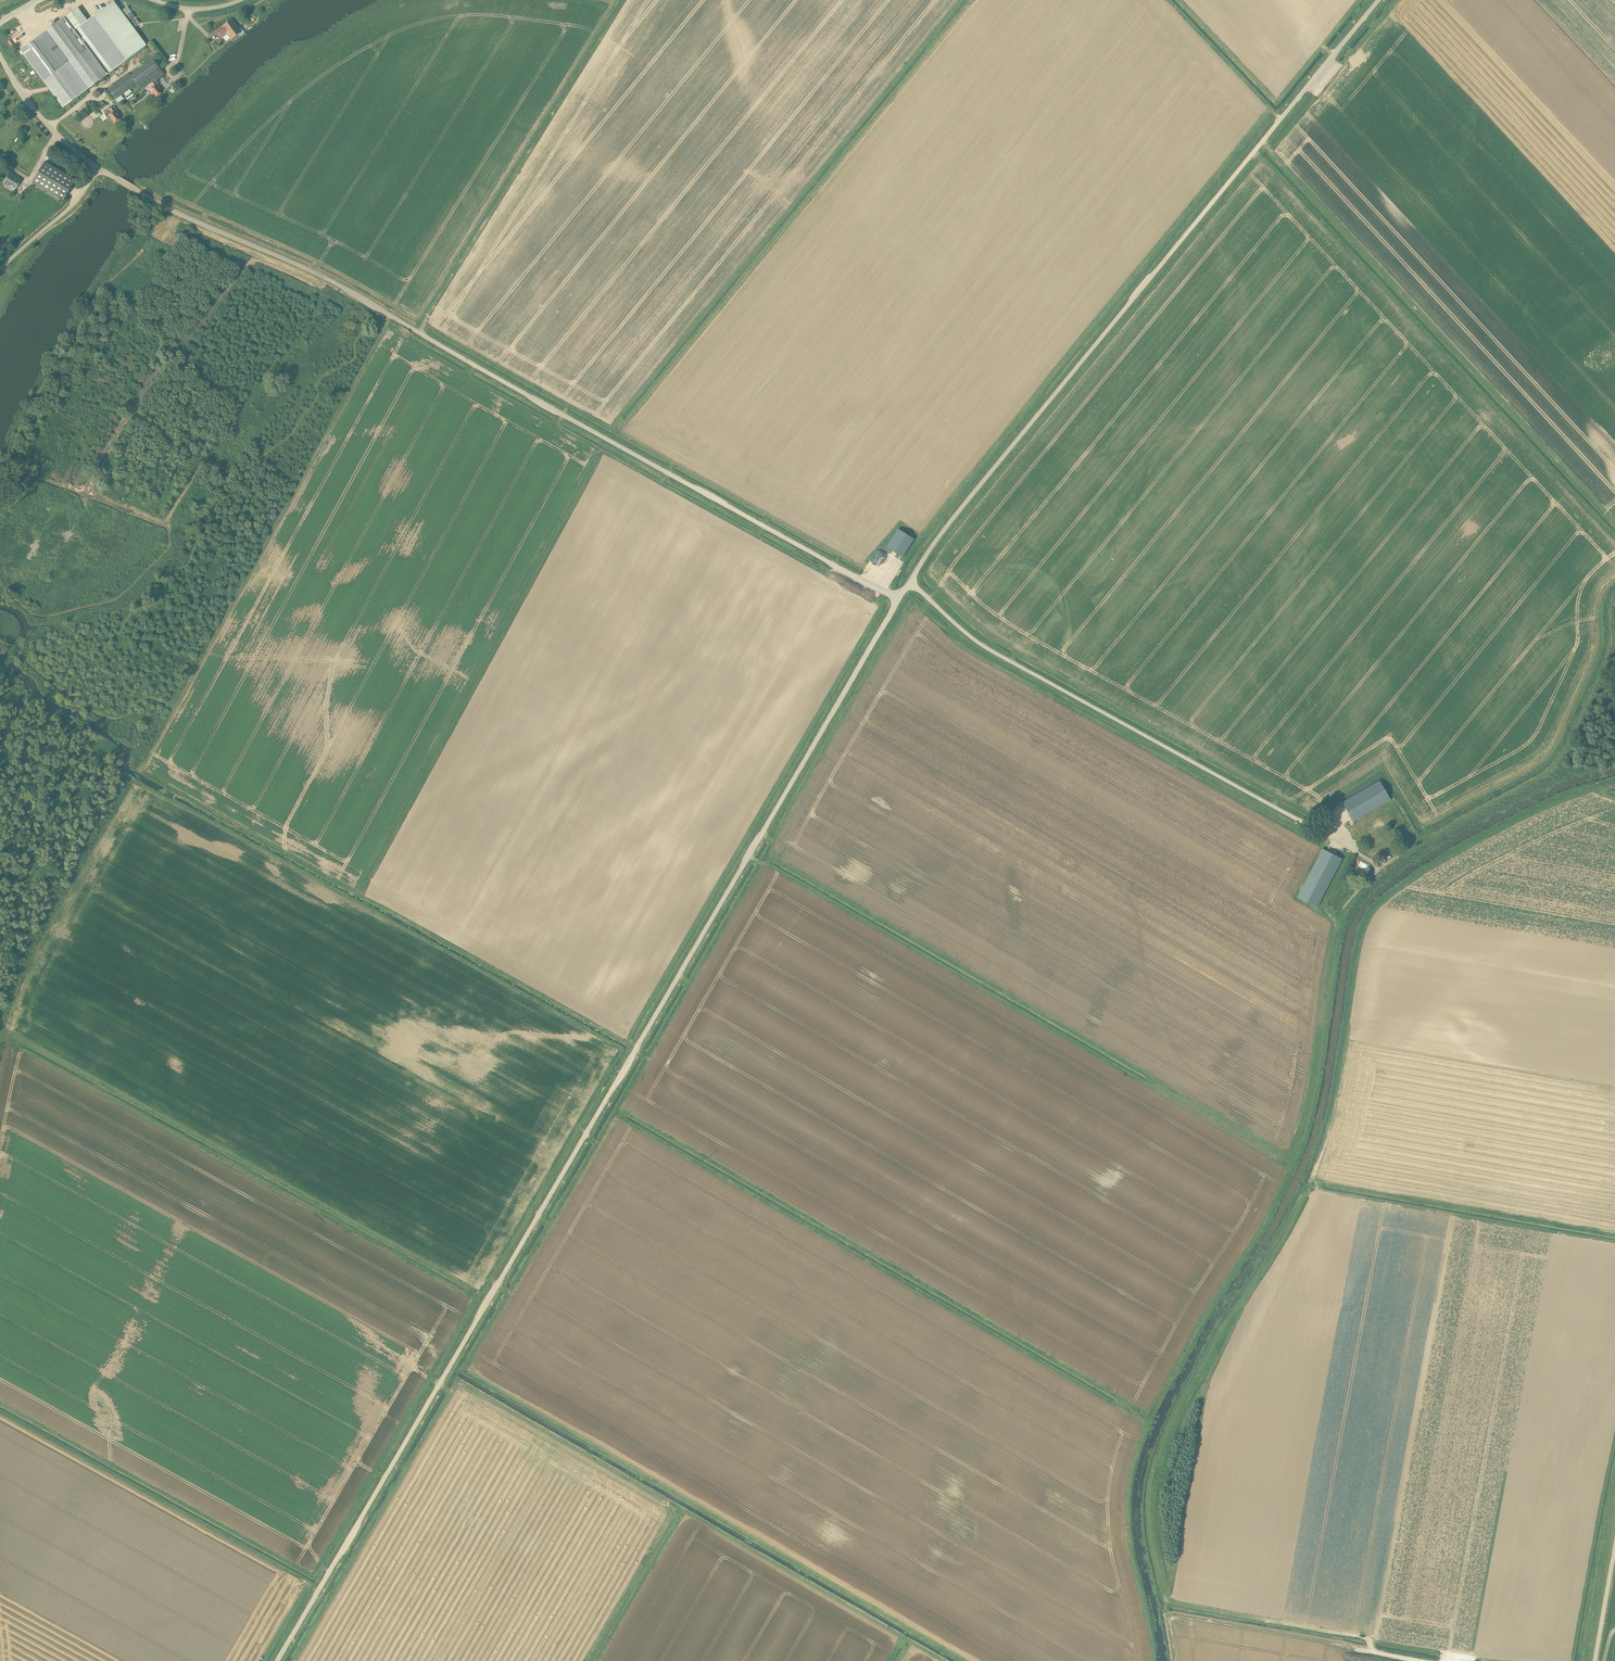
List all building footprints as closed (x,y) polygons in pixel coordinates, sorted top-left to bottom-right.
[(20,50),(43,82),(63,108),(107,75),(74,31),(76,30),(109,73),(147,45),(114,1),(88,21),(78,7),(64,18),(20,50)] [(135,17),(127,7),(122,11),(130,21),(135,17)] [(140,24),(136,18),(130,22),(134,27),(140,24)] [(241,32),(232,20),(222,27),(216,31),(220,37),(226,33),(231,39),(241,32)] [(158,52),(142,64),(144,65),(130,75),(129,73),(114,84),(115,85),(108,91),(114,99),(135,83),(141,90),(145,87),(148,91),(149,90),(152,94),(153,93),(157,97),(162,93),(160,91),(161,91),(158,87),(160,86),(155,80),(163,74),(160,70),(167,64),(158,52)] [(114,72),(117,76),(124,71),(121,66),(114,72)] [(108,107),(104,111),(107,116),(110,120),(112,119),(115,123),(120,119),(119,117),(117,113),(118,112),(114,107),(113,108),(112,106),(109,108),(108,107)] [(32,183),(62,201),(75,180),(45,162),(32,183)] [(18,177),(10,173),(4,184),(8,186),(9,185),(15,189),(20,180),(17,178),(18,177)] [(880,546),(861,576),(886,591),(904,562),(880,546)] [(1380,780),(1347,800),(1342,802),(1353,821),(1391,799),(1380,780)] [(1323,849),(1320,853),(1297,897),(1316,907),(1342,859),(1323,849)] [(1365,868),(1369,870),(1370,868),(1371,867),(1360,861),(1358,865),(1365,868)]
